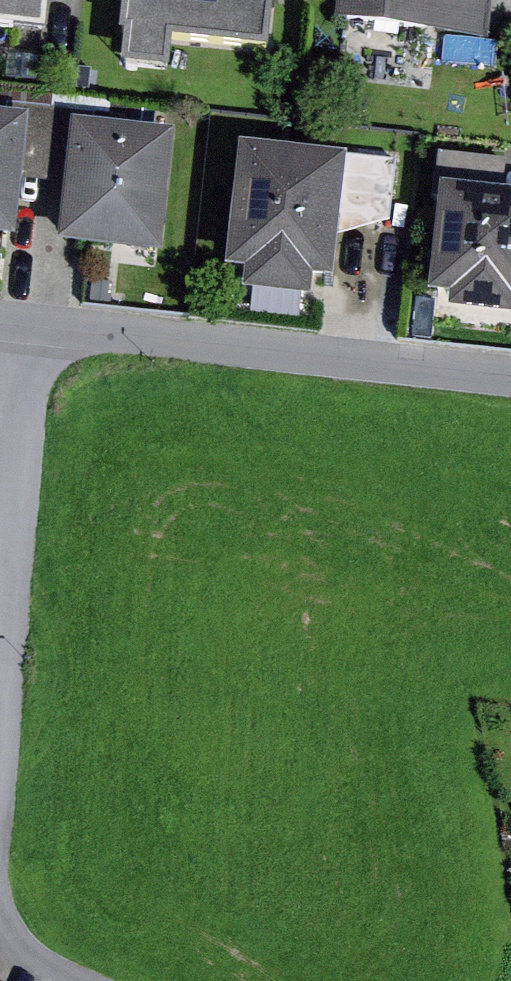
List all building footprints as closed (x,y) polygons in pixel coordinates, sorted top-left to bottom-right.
[(63,30),(66,0),(0,0),(0,23),(63,30)] [(136,30),(142,31),(139,56),(182,62),(186,32),(280,43),(285,0),(140,0),(136,30)] [(353,21),(500,37),(504,0),(355,0),(353,21)] [(43,115),(37,178),(81,183),(88,119),(121,122),(122,113),(30,103),(29,113),(43,115)] [(0,110),(0,232),(31,236),(37,178),(43,115),(29,113),(0,110)] [(121,122),(88,119),(81,183),(75,242),(178,253),(191,130),(121,122)] [(364,154),(256,143),(243,267),(262,269),(260,288),(329,295),(331,276),(352,278),(357,234),(364,154)] [(410,158),(364,154),(357,234),(380,227),(402,221),(410,158)] [(458,184),(448,291),(470,293),(468,310),(510,314),(510,190),(458,184)]
